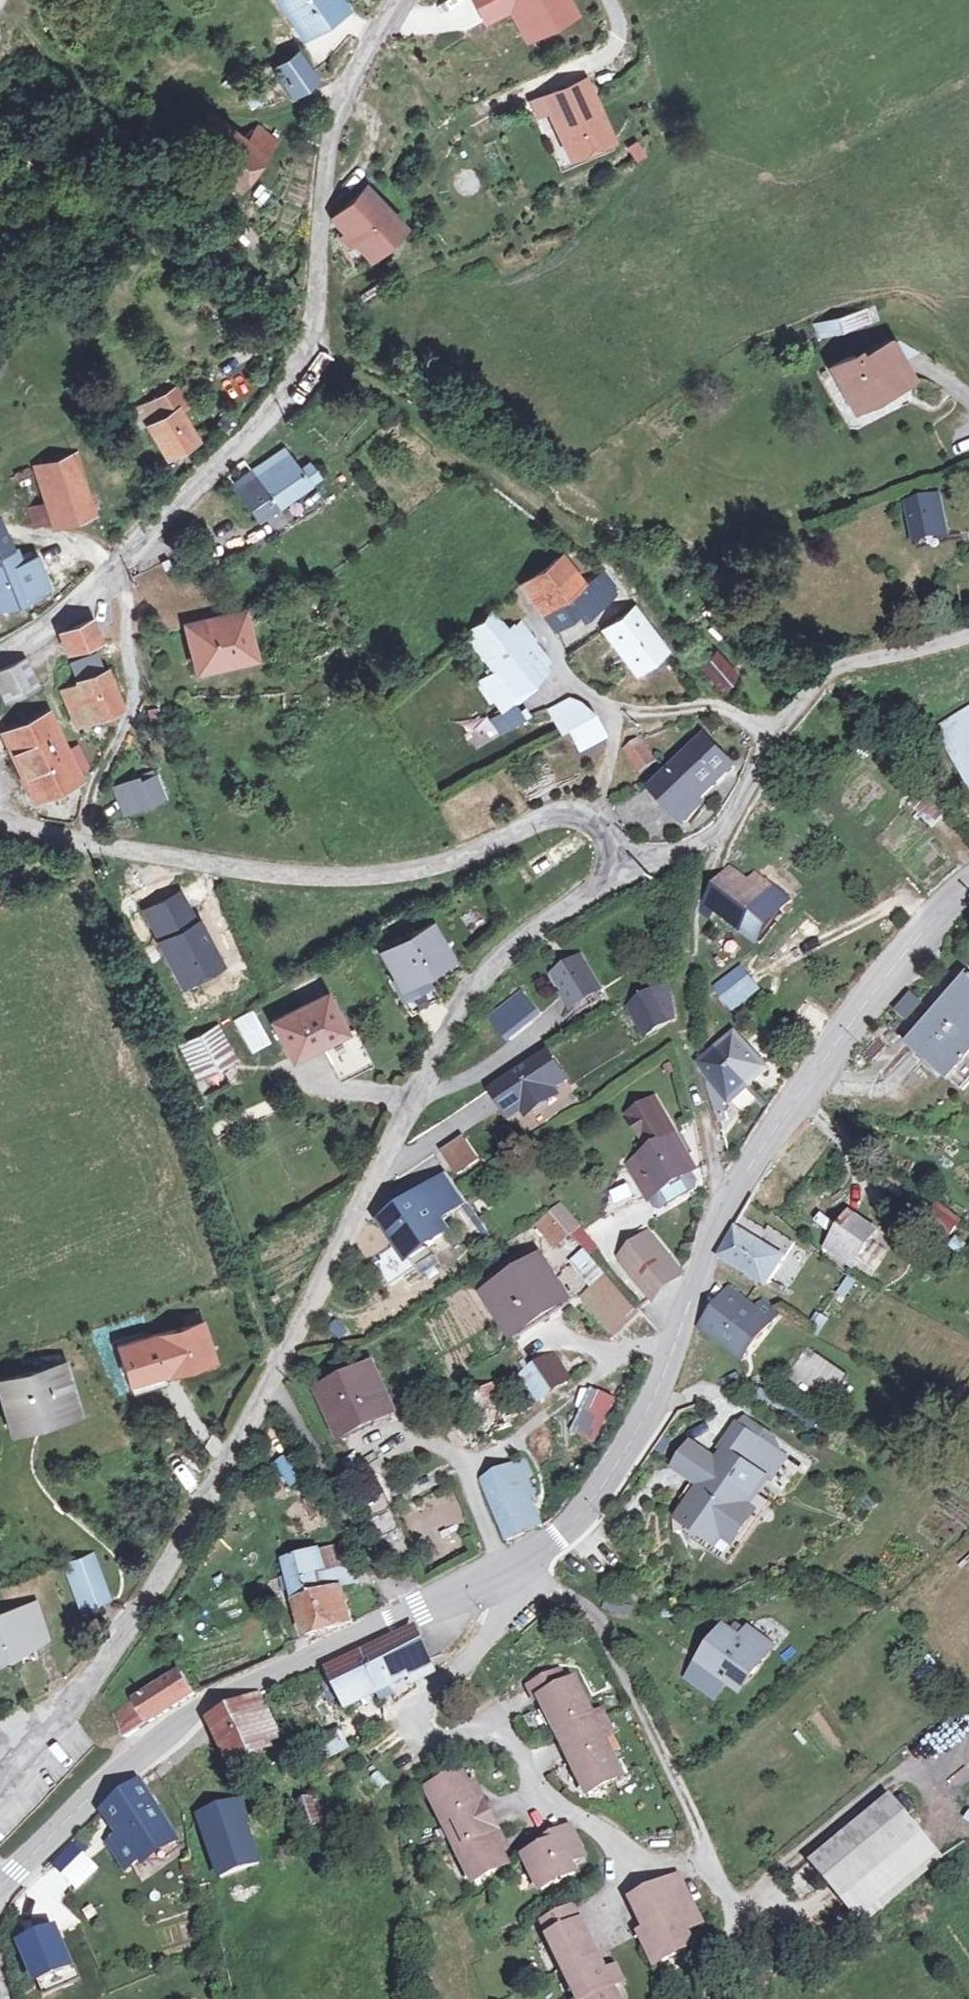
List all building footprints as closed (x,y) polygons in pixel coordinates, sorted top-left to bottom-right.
[(284,21),(304,6),(309,13),(325,0),(267,0),(284,21)] [(478,9),(494,0),(473,0),(478,9)] [(478,9),(483,18),(505,6),(502,0),(494,0),(478,9)] [(505,6),(520,33),(566,8),(561,0),(502,0),(505,6)] [(309,13),(304,6),(284,21),(290,29),(309,13)] [(290,50),(269,64),(285,89),(307,73),(290,50)] [(582,78),(561,87),(571,111),(552,119),(565,150),(605,133),(582,78)] [(561,87),(542,95),(552,119),(571,111),(561,87)] [(237,138),(204,115),(179,149),(235,189),(270,137),(250,123),(237,138)] [(360,182),(326,209),(335,221),(324,233),(350,264),(361,255),(358,250),(392,221),(360,182)] [(866,313),(858,302),(814,328),(821,340),(866,313)] [(854,349),(832,361),(852,396),(882,379),(893,382),(915,370),(894,333),(858,354),(854,349)] [(893,382),(882,379),(852,396),(856,404),(893,382)] [(179,380),(148,396),(156,412),(176,401),(187,396),(179,380)] [(156,412),(144,418),(159,450),(191,432),(176,401),(156,412)] [(67,449),(30,466),(44,498),(53,518),(104,497),(97,482),(84,488),(67,449)] [(286,456),(253,478),(268,503),(313,474),(303,459),(293,466),(286,456)] [(253,478),(246,467),(231,477),(237,488),(253,478)] [(253,478),(237,488),(253,513),(268,503),(253,478)] [(940,494),(916,494),(917,535),(942,534),(940,494)] [(44,498),(27,505),(35,526),(53,518),(44,498)] [(40,580),(26,550),(11,557),(7,549),(0,552),(0,599),(40,580)] [(552,552),(517,580),(536,606),(573,584),(552,552)] [(587,575),(573,584),(536,606),(547,621),(572,607),(576,615),(591,607),(603,593),(587,575)] [(627,601),(596,623),(628,668),(658,644),(649,631),(627,601)] [(576,615),(572,607),(547,621),(552,629),(576,615)] [(489,610),(462,632),(484,663),(518,636),(523,642),(531,634),(513,613),(499,623),(489,610)] [(242,611),(186,627),(200,671),(256,655),(242,611)] [(92,618),(64,631),(73,655),(101,642),(92,618)] [(518,636),(484,663),(480,666),(500,692),(539,662),(523,642),(518,636)] [(708,647),(697,655),(714,677),(726,668),(708,647)] [(0,670),(0,685),(5,699),(36,683),(23,656),(0,670)] [(480,666),(466,676),(481,696),(484,694),(492,703),(503,696),(500,692),(480,666)] [(80,680),(82,686),(64,694),(78,726),(120,706),(106,669),(80,680)] [(561,689),(535,704),(549,725),(553,723),(578,709),(561,689)] [(503,696),(492,703),(505,721),(517,714),(503,696)] [(933,728),(968,781),(968,703),(933,728)] [(578,709),(553,723),(567,742),(592,726),(578,709)] [(32,798),(86,770),(91,768),(79,745),(76,747),(65,754),(47,718),(6,737),(32,798)] [(699,730),(673,751),(643,779),(665,803),(691,777),(699,784),(724,758),(699,730)] [(630,731),(620,738),(635,762),(646,754),(630,731)] [(149,774),(120,788),(129,809),(159,795),(149,774)] [(699,784),(691,777),(665,803),(677,816),(703,788),(699,784)] [(740,873),(721,859),(693,904),(702,910),(708,903),(752,937),(778,906),(777,906),(787,894),(748,864),(740,873)] [(423,915),(372,941),(390,978),(386,980),(392,992),(421,977),(417,970),(420,968),(418,964),(442,951),(423,915)] [(573,952),(545,970),(564,1003),(593,984),(573,952)] [(733,962),(707,980),(724,1000),(750,983),(733,962)] [(959,963),(900,1034),(951,1078),(968,1057),(968,972),(959,963)] [(421,977),(392,992),(399,1005),(428,990),(421,977)] [(593,984),(564,1003),(570,1011),(598,992),(593,984)] [(322,985),(269,1015),(288,1053),(342,1022),(322,985)] [(513,987),(480,1012),(497,1034),(530,1009),(513,987)] [(628,996),(618,1003),(635,1033),(660,1019),(642,988),(628,996)] [(233,1018),(251,1053),(271,1043),(254,1008),(233,1018)] [(210,1018),(176,1039),(190,1069),(227,1046),(210,1018)] [(715,1048),(698,1063),(709,1078),(702,1084),(708,1100),(717,1093),(727,1103),(747,1084),(767,1065),(734,1031),(715,1048)] [(521,1106),(542,1093),(538,1086),(555,1075),(537,1047),(482,1082),(500,1110),(516,1099),(521,1106)] [(951,1078),(968,1093),(968,1057),(951,1078)] [(617,1102),(638,1138),(664,1123),(643,1086),(617,1102)] [(521,1116),(530,1129),(547,1117),(538,1105),(521,1116)] [(638,1138),(614,1152),(634,1186),(635,1185),(646,1179),(681,1160),(685,1157),(664,1123),(638,1138)] [(681,1160),(646,1179),(654,1193),(684,1177),(686,1169),(681,1160)] [(436,1173),(411,1188),(428,1214),(452,1199),(436,1173)] [(646,1179),(635,1185),(640,1193),(647,1197),(654,1193),(646,1179)] [(626,1182),(605,1190),(612,1207),(633,1198),(626,1182)] [(428,1214),(411,1188),(369,1215),(394,1254),(436,1228),(428,1214)] [(948,1237),(961,1218),(940,1204),(928,1223),(948,1237)] [(572,1235),(577,1232),(583,1226),(564,1206),(557,1211),(552,1214),(572,1235)] [(552,1214),(536,1226),(554,1246),(572,1235),(552,1214)] [(876,1234),(853,1215),(825,1249),(850,1267),(876,1234)] [(740,1218),(720,1259),(766,1286),(791,1243),(770,1230),(767,1234),(740,1218)] [(637,1224),(605,1252),(640,1292),(671,1262),(637,1224)] [(528,1253),(473,1287),(492,1323),(549,1287),(528,1253)] [(594,1266),(572,1289),(607,1325),(630,1304),(594,1266)] [(734,1288),(731,1293),(699,1329),(741,1363),(772,1327),(783,1315),(765,1301),(758,1308),(734,1288)] [(197,1314),(148,1328),(159,1365),(207,1351),(197,1314)] [(515,1358),(521,1371),(513,1375),(524,1394),(557,1374),(546,1357),(538,1362),(530,1350),(515,1358)] [(843,1384),(803,1353),(781,1383),(819,1413),(843,1384)] [(371,1354),(317,1384),(338,1427),(393,1396),(371,1354)] [(0,1376),(0,1410),(2,1410),(6,1425),(17,1422),(21,1413),(40,1408),(53,1415),(65,1409),(50,1362),(0,1376)] [(491,1367),(451,1390),(461,1408),(445,1419),(458,1441),(496,1421),(493,1415),(512,1404),(491,1367)] [(595,1437),(612,1393),(591,1385),(574,1429),(595,1437)] [(709,1456),(693,1478),(702,1486),(679,1518),(717,1545),(745,1504),(758,1485),(768,1491),(788,1465),(739,1428),(720,1452),(726,1456),(721,1465),(709,1456)] [(284,1440),(269,1448),(283,1473),(298,1465),(284,1440)] [(709,1456),(693,1445),(676,1464),(693,1478),(709,1456)] [(511,1450),(469,1472),(497,1532),(530,1514),(512,1475),(522,1469),(511,1450)] [(313,1484),(295,1491),(304,1510),(322,1501),(313,1484)] [(768,1491),(758,1485),(745,1504),(753,1510),(768,1491)] [(753,1510),(745,1504),(717,1545),(729,1554),(759,1515),(753,1510)] [(322,1564),(316,1544),(284,1556),(288,1569),(277,1572),(279,1582),(291,1579),(297,1596),(293,1597),(303,1627),(346,1614),(335,1579),(351,1574),(346,1556),(322,1564)] [(95,1553),(63,1562),(72,1604),(104,1596),(95,1553)] [(0,1611),(0,1653),(43,1640),(31,1602),(0,1611)] [(734,1691),(765,1649),(742,1631),(734,1641),(717,1629),(694,1660),(720,1680),(734,1691)] [(365,1653),(312,1674),(322,1695),(334,1690),(344,1709),(373,1696),(379,1705),(392,1698),(388,1689),(404,1681),(429,1670),(412,1630),(365,1653)] [(681,1676),(708,1696),(720,1680),(694,1660),(681,1676)] [(193,1692),(180,1669),(116,1709),(125,1731),(157,1710),(193,1692)] [(551,1739),(566,1732),(580,1761),(566,1768),(582,1800),(621,1781),(600,1739),(608,1735),(601,1721),(593,1725),(575,1687),(566,1691),(558,1678),(527,1692),(551,1739)] [(295,1681),(285,1685),(294,1703),(303,1699),(295,1681)] [(256,1697),(254,1693),(201,1721),(204,1725),(216,1743),(228,1762),(276,1734),(266,1717),(256,1697)] [(323,1755),(345,1746),(338,1727),(315,1735),(323,1755)] [(566,1732),(551,1739),(566,1768),(580,1761),(566,1732)] [(457,1768),(425,1785),(442,1818),(457,1812),(469,1839),(456,1845),(474,1879),(507,1861),(502,1852),(494,1837),(501,1834),(478,1790),(471,1793),(464,1781),(457,1768)] [(472,1777),(464,1781),(471,1793),(478,1790),(472,1777)] [(140,1790),(109,1812),(122,1834),(105,1846),(121,1871),(139,1859),(171,1836),(140,1790)] [(236,1797),(192,1813),(216,1878),(260,1862),(236,1797)] [(314,1798),(292,1806),(297,1828),(319,1823),(314,1798)] [(911,1832),(883,1798),(807,1862),(831,1893),(837,1901),(855,1924),(934,1861),(916,1838),(911,1832)] [(457,1812),(442,1818),(456,1845),(469,1839),(457,1812)] [(549,1842),(537,1848),(526,1855),(543,1887),(575,1870),(570,1861),(586,1852),(570,1823),(546,1835),(549,1842)] [(501,1834),(494,1837),(502,1852),(508,1848),(501,1834)] [(546,1835),(534,1841),(537,1848),(549,1842),(546,1835)] [(171,1836),(139,1859),(142,1863),(162,1861),(180,1849),(171,1836)] [(73,1843),(53,1863),(79,1889),(99,1869),(73,1843)] [(663,1880),(635,1893),(649,1925),(664,1955),(694,1940),(687,1928),(702,1919),(681,1875),(667,1882),(663,1880)] [(545,1917),(584,1998),(622,1998),(613,1981),(607,1969),(598,1950),(591,1954),(586,1942),(592,1939),(575,1903),(545,1917)] [(51,1920),(13,1938),(32,1980),(70,1962),(51,1920)] [(649,1925),(642,1928),(656,1960),(664,1955),(649,1925)] [(619,1964),(607,1969),(613,1981),(624,1976),(619,1964)]
